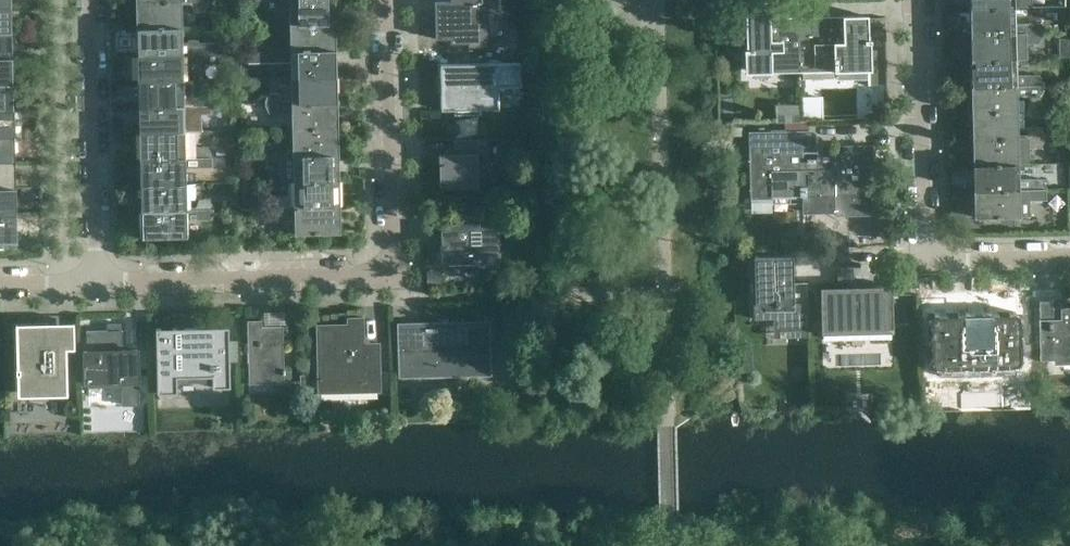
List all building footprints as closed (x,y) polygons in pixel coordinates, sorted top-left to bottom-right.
[(334,0),(263,0),(263,2),(267,10),(276,10),(280,1),(290,1),(290,25),(334,24),(334,0)] [(484,6),(497,6),(496,0),(457,0),(457,1),(436,2),(437,38),(468,37),(468,39),(475,39),(475,37),(484,37),(484,6)] [(1014,0),(970,0),(970,9),(1014,7),(1014,0)] [(182,28),(181,4),(191,3),(195,12),(204,11),(208,3),(208,1),(137,3),(138,29),(182,28)] [(799,70),(798,18),(783,18),(783,23),(770,23),(769,1),(746,2),(747,50),(744,50),(744,53),(747,53),(747,71),(799,70)] [(10,6),(0,6),(0,32),(11,32),(10,6)] [(1015,31),(1014,7),(970,9),(971,35),(1042,33),(1042,31),(1038,22),(1028,23),(1025,31),(1015,31)] [(869,85),(868,43),(871,43),(871,39),(868,40),(868,16),(844,17),(844,21),(831,22),(831,17),(798,18),(799,70),(834,69),(834,72),(837,72),(837,69),(859,68),(860,86),(869,85)] [(335,50),(334,24),(290,25),(291,49),(281,49),(277,41),(267,41),(264,49),(264,52),(335,50)] [(182,51),(182,28),(138,29),(138,55),(209,53),(209,51),(205,43),(196,43),(192,51),(182,51)] [(11,32),(0,32),(0,58),(12,58),(11,32)] [(1015,60),(1015,36),(1025,35),(1029,44),(1038,43),(1042,35),(1042,33),(971,35),(971,61),(1015,60)] [(336,76),(335,50),(264,52),(264,54),(268,62),(291,61),(292,77),(336,76)] [(183,80),(182,56),(193,56),(196,64),(206,63),(209,55),(209,53),(138,55),(139,81),(183,80)] [(12,58),(0,58),(0,84),(12,84),(12,58)] [(1016,83),(1015,60),(971,61),(972,87),(1043,85),(1043,83),(1039,75),(1030,75),(1026,83),(1016,83)] [(476,113),(475,82),(481,82),(481,64),(439,65),(439,77),(438,77),(438,93),(441,93),(441,110),(455,110),(455,114),(476,113)] [(336,102),(336,76),(292,77),(292,101),(282,101),(278,93),(269,93),(265,102),(265,104),(336,102)] [(183,104),(183,80),(139,81),(139,107),(210,105),(210,103),(207,95),(197,95),(194,103),(183,104)] [(12,84),(0,84),(0,110),(13,110),(12,84)] [(1017,112),(1016,96),(1040,95),(1043,87),(1043,85),(972,87),(973,113),(1017,112)] [(337,128),(336,102),(265,104),(266,106),(269,114),(293,113),(293,129),(337,128)] [(803,102),(778,103),(778,121),(804,121),(803,102)] [(184,132),(184,108),(194,108),(198,116),(207,116),(210,107),(210,105),(139,107),(140,133),(184,132)] [(13,110),(0,110),(0,136),(13,136),(13,110)] [(1017,136),(1017,112),(973,113),(973,139),(1044,137),(1044,135),(1040,127),(1031,127),(1028,135),(1017,136)] [(338,154),(337,128),(293,129),(294,153),(283,153),(280,145),(270,145),(267,154),(267,156),(338,154)] [(811,171),(810,159),(806,159),(806,161),(802,161),(802,146),(810,146),(810,131),(749,132),(750,200),(773,199),(773,196),(803,195),(802,171),(811,171)] [(185,156),(184,132),(140,133),(141,159),(212,157),(212,155),(208,147),(198,147),(195,155),(185,156)] [(13,136),(0,136),(0,162),(14,162),(13,136)] [(1018,164),(1017,140),(1028,140),(1031,148),(1041,147),(1044,139),(1044,137),(973,139),(974,165),(1018,164)] [(478,187),(477,155),(489,154),(488,139),(454,140),(454,141),(456,141),(456,154),(439,155),(440,188),(478,187)] [(872,196),(871,161),(871,147),(839,147),(840,151),(818,152),(818,161),(815,161),(815,159),(810,159),(811,171),(802,171),(803,195),(810,195),(810,198),(872,196)] [(338,180),(338,154),(267,156),(267,158),(270,166),(280,166),(283,158),(294,157),(294,181),(338,180)] [(185,184),(185,168),(212,168),(212,157),(141,159),(141,185),(185,184)] [(14,162),(0,162),(0,188),(15,188),(14,162)] [(1018,179),(1018,164),(974,165),(975,191),(1046,189),(1045,187),(1042,179),(1018,179)] [(339,206),(338,180),(294,181),(295,205),(284,205),(281,197),(271,197),(268,206),(268,208),(339,206)] [(186,208),(185,184),(141,185),(142,211),(213,209),(213,207),(209,199),(200,199),(196,207),(186,208)] [(15,188),(0,188),(0,214),(15,214),(15,188)] [(1019,216),(1019,192),(1029,192),(1033,200),(1042,200),(1046,191),(1046,189),(975,191),(975,217),(1019,216)] [(339,233),(339,206),(268,208),(268,210),(272,218),(281,218),(285,210),(295,209),(295,234),(339,233)] [(187,237),(186,212),(196,212),(200,220),(210,220),(213,211),(213,209),(142,211),(143,238),(187,237)] [(15,214),(0,214),(0,241),(16,241),(15,214)] [(482,262),(481,230),(490,230),(490,215),(459,216),(459,229),(441,230),(442,263),(482,262)] [(808,320),(807,284),(793,284),(793,257),(754,258),(755,304),(792,303),(793,320),(808,320)] [(893,332),(892,286),(820,288),(821,334),(893,332)] [(1061,308),(1061,314),(1052,314),(1051,301),(1040,302),(1041,360),(1054,360),(1054,358),(1062,358),(1062,360),(1069,360),(1069,307),(1061,308)] [(932,319),(926,319),(926,322),(930,322),(930,325),(929,325),(929,326),(931,326),(931,335),(929,335),(929,336),(931,336),(931,339),(926,339),(926,343),(931,343),(931,346),(930,346),(930,347),(931,347),(932,356),(930,356),(930,357),(931,357),(931,360),(927,360),(927,363),(933,363),(933,366),(935,366),(936,371),(939,371),(939,366),(943,366),(943,368),(944,368),(944,366),(958,366),(958,368),(959,368),(959,366),(963,365),(963,371),(967,371),(967,365),(971,365),(971,367),(972,367),(972,365),(986,365),(986,367),(987,367),(986,365),(991,365),(991,370),(994,370),(994,365),(998,365),(998,367),(999,367),(999,365),(1009,364),(1009,367),(1010,367),(1010,364),(1014,364),(1014,369),(1017,369),(1017,364),(1020,364),(1020,361),(1026,361),(1026,357),(1021,358),(1021,355),(1022,354),(1021,354),(1021,344),(1022,344),(1022,343),(1021,343),(1021,340),(1025,340),(1025,337),(1021,337),(1021,334),(1022,334),(1022,333),(1021,333),(1020,324),(1022,324),(1022,323),(1020,323),(1020,320),(1025,320),(1025,316),(1019,317),(1019,314),(1016,314),(1016,308),(1013,308),(1013,313),(1010,313),(1010,311),(1009,311),(1009,313),(998,313),(997,312),(997,313),(990,313),(990,309),(986,309),(986,312),(981,312),(982,314),(973,314),(973,312),(969,312),(969,309),(964,309),(964,314),(958,314),(958,313),(957,313),(957,314),(946,315),(946,313),(945,313),(945,314),(937,314),(937,310),(934,310),(934,316),(931,316),(932,319)] [(268,310),(267,321),(288,322),(288,311),(268,310)] [(380,391),(379,343),(364,343),(363,317),(348,318),(348,324),(317,325),(318,392),(380,391)] [(284,383),(283,326),(261,327),(261,320),(247,321),(249,384),(284,383)] [(490,375),(489,321),(398,324),(399,377),(490,375)] [(214,362),(213,328),(175,329),(174,322),(156,323),(158,382),(176,381),(176,371),(215,370),(215,362),(214,362)] [(121,330),(121,324),(107,324),(107,331),(86,331),(87,351),(84,351),(85,383),(88,383),(88,388),(123,387),(123,382),(138,382),(137,350),(123,350),(122,330),(121,330)] [(67,387),(67,350),(75,350),(74,325),(45,326),(45,333),(16,333),(17,388),(67,387)] [(309,374),(301,374),(301,388),(309,388),(309,374)]
